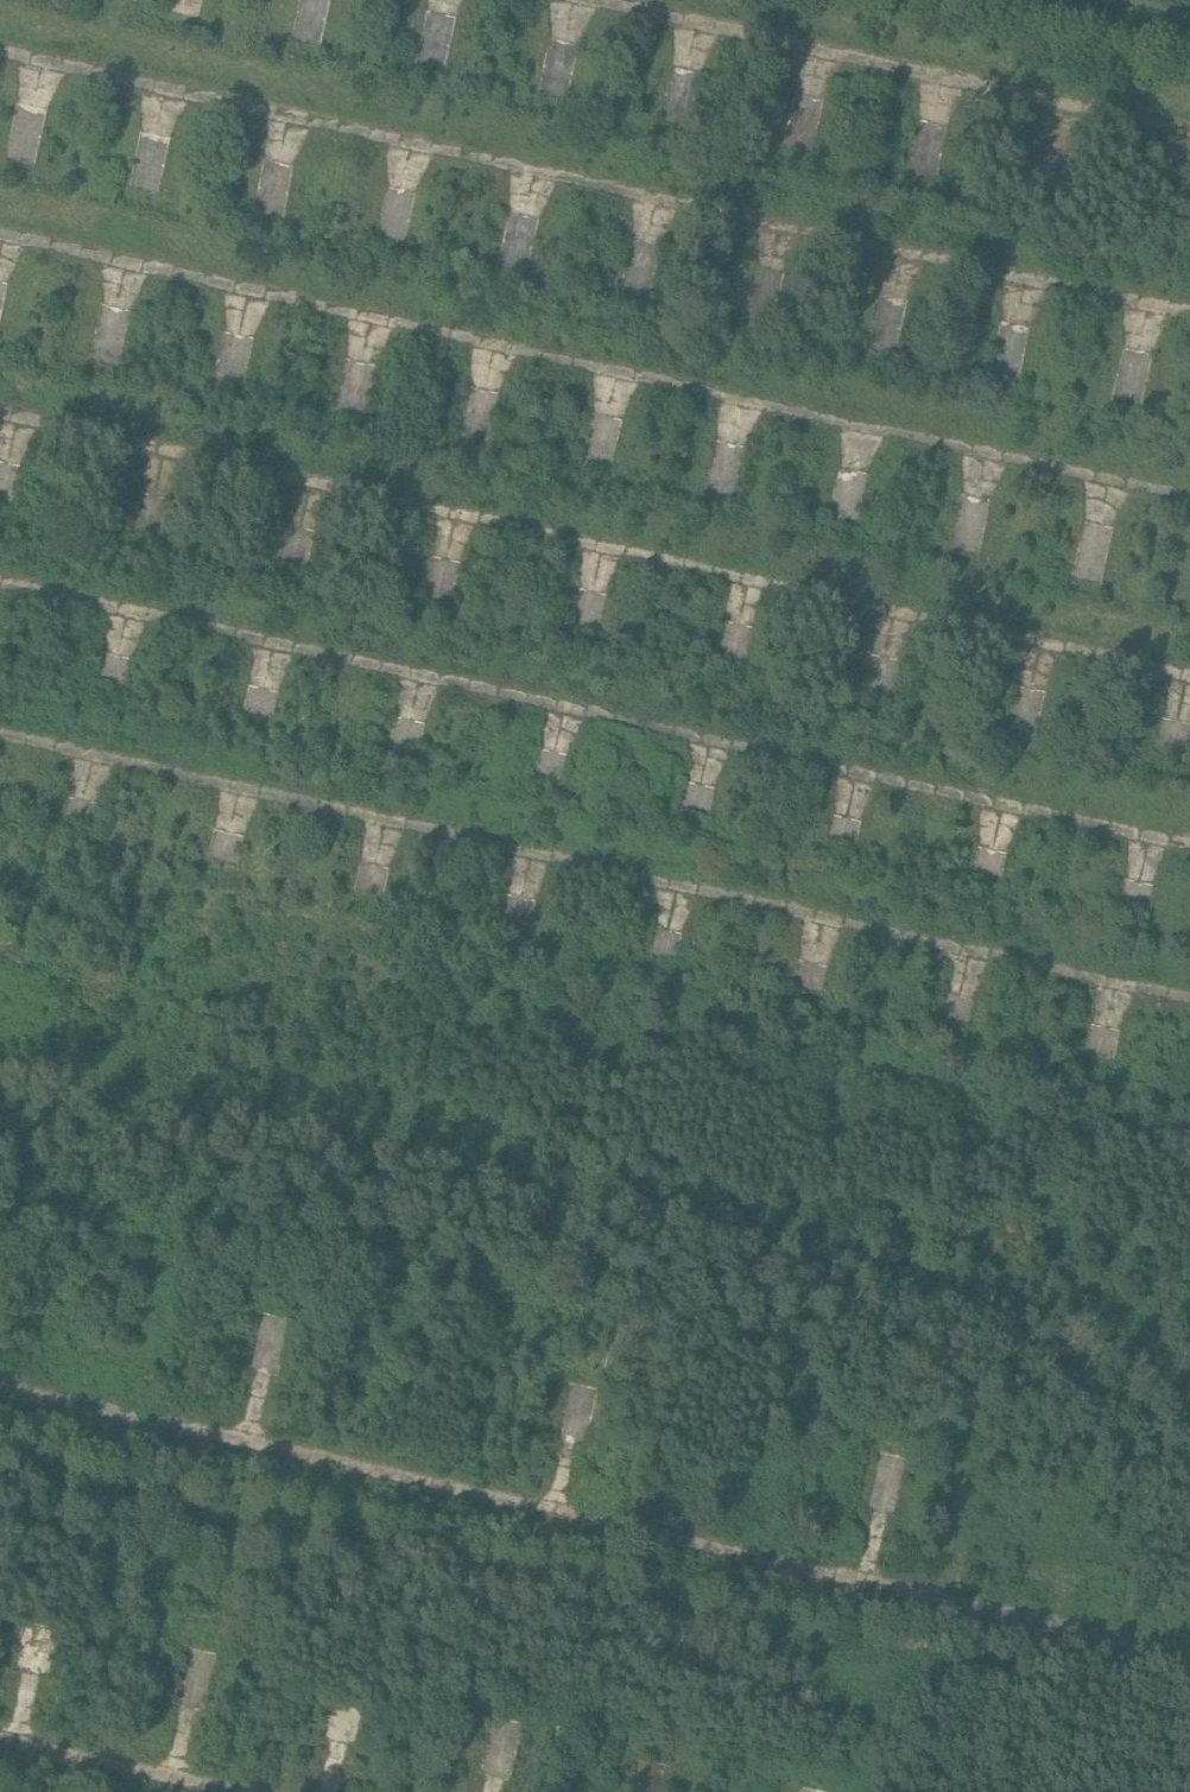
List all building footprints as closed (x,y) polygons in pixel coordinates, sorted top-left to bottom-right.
[(204,15),(206,0),(172,0),(170,10),(204,15)] [(290,34),(322,42),(332,0),(298,0),(290,34)] [(427,4),(414,63),(447,70),(460,11),(427,4)] [(552,32),(538,88),(568,96),(582,39),(552,32)] [(657,115),(689,125),(706,71),(673,61),(657,115)] [(6,155),(40,161),(50,103),(16,97),(6,155)] [(905,171),(937,179),(951,120),(920,112),(905,171)] [(169,190),(179,130),(140,124),(130,184),(169,190)] [(251,210),(285,217),(298,158),(265,151),(251,210)] [(412,241),(418,182),(384,178),(378,238),(412,241)] [(532,271),(540,210),(507,205),(498,266),(532,271)] [(652,298),(666,240),(633,232),(619,290),(652,298)] [(9,276),(0,276),(0,334),(3,334),(9,276)] [(876,287),(868,346),(901,350),(909,292),(876,287)] [(121,365),(135,305),(102,297),(87,356),(121,365)] [(1021,377),(1035,322),(1003,314),(989,370),(1021,377)] [(214,388),(249,392),(255,329),(220,326),(214,388)] [(1143,408),(1158,349),(1126,341),(1111,400),(1143,408)] [(334,409),(369,418),(383,360),(347,351),(334,409)] [(467,382),(460,438),(495,442),(502,386),(467,382)] [(614,469),(628,415),(594,406),(580,460),(614,469)] [(736,499),(749,441),(718,434),(704,492),(736,499)] [(15,506),(27,465),(0,457),(0,502),(15,506)] [(862,522),(873,468),(839,460),(827,515),(862,522)] [(1103,584),(1119,525),(1086,516),(1070,575),(1103,584)] [(311,566),(316,523),(283,519),(278,562),(311,566)] [(457,600),(463,555),(430,551),(424,595),(457,600)] [(578,582),(569,626),(603,633),(612,589),(578,582)] [(721,616),(716,659),(746,663),(752,619),(721,616)] [(96,677),(129,685),(137,654),(104,646),(96,677)] [(242,710),(277,717),(283,685),(249,679),(242,710)] [(1007,723),(1039,731),(1049,689),(1017,681),(1007,723)] [(1153,757),(1187,765),(1189,751),(1189,718),(1164,712),(1153,757)] [(391,744),(425,747),(428,717),(395,713),(391,744)] [(540,744),(533,775),(566,782),(573,751),(540,744)] [(686,776),(679,807),(712,814),(719,783),(686,776)] [(91,824),(98,800),(70,791),(62,816),(91,824)] [(833,809),(826,840),(858,847),(866,816),(833,809)] [(242,861),(246,829),(213,825),(209,857),(242,861)] [(972,872),(1005,879),(1012,849),(979,841),(972,872)] [(356,888),(389,893),(393,862),(361,857),(356,888)] [(1122,907),(1155,907),(1156,878),(1123,877),(1122,907)] [(509,888),(500,918),(533,927),(542,897),(509,888)] [(679,960),(688,930),(655,921),(647,951),(679,960)] [(800,954),(793,986),(826,993),(833,962),(800,954)] [(940,1020),(973,1025),(978,993),(945,988),(940,1020)] [(1085,1050),(1118,1057),(1125,1027),(1091,1020),(1085,1050)]
